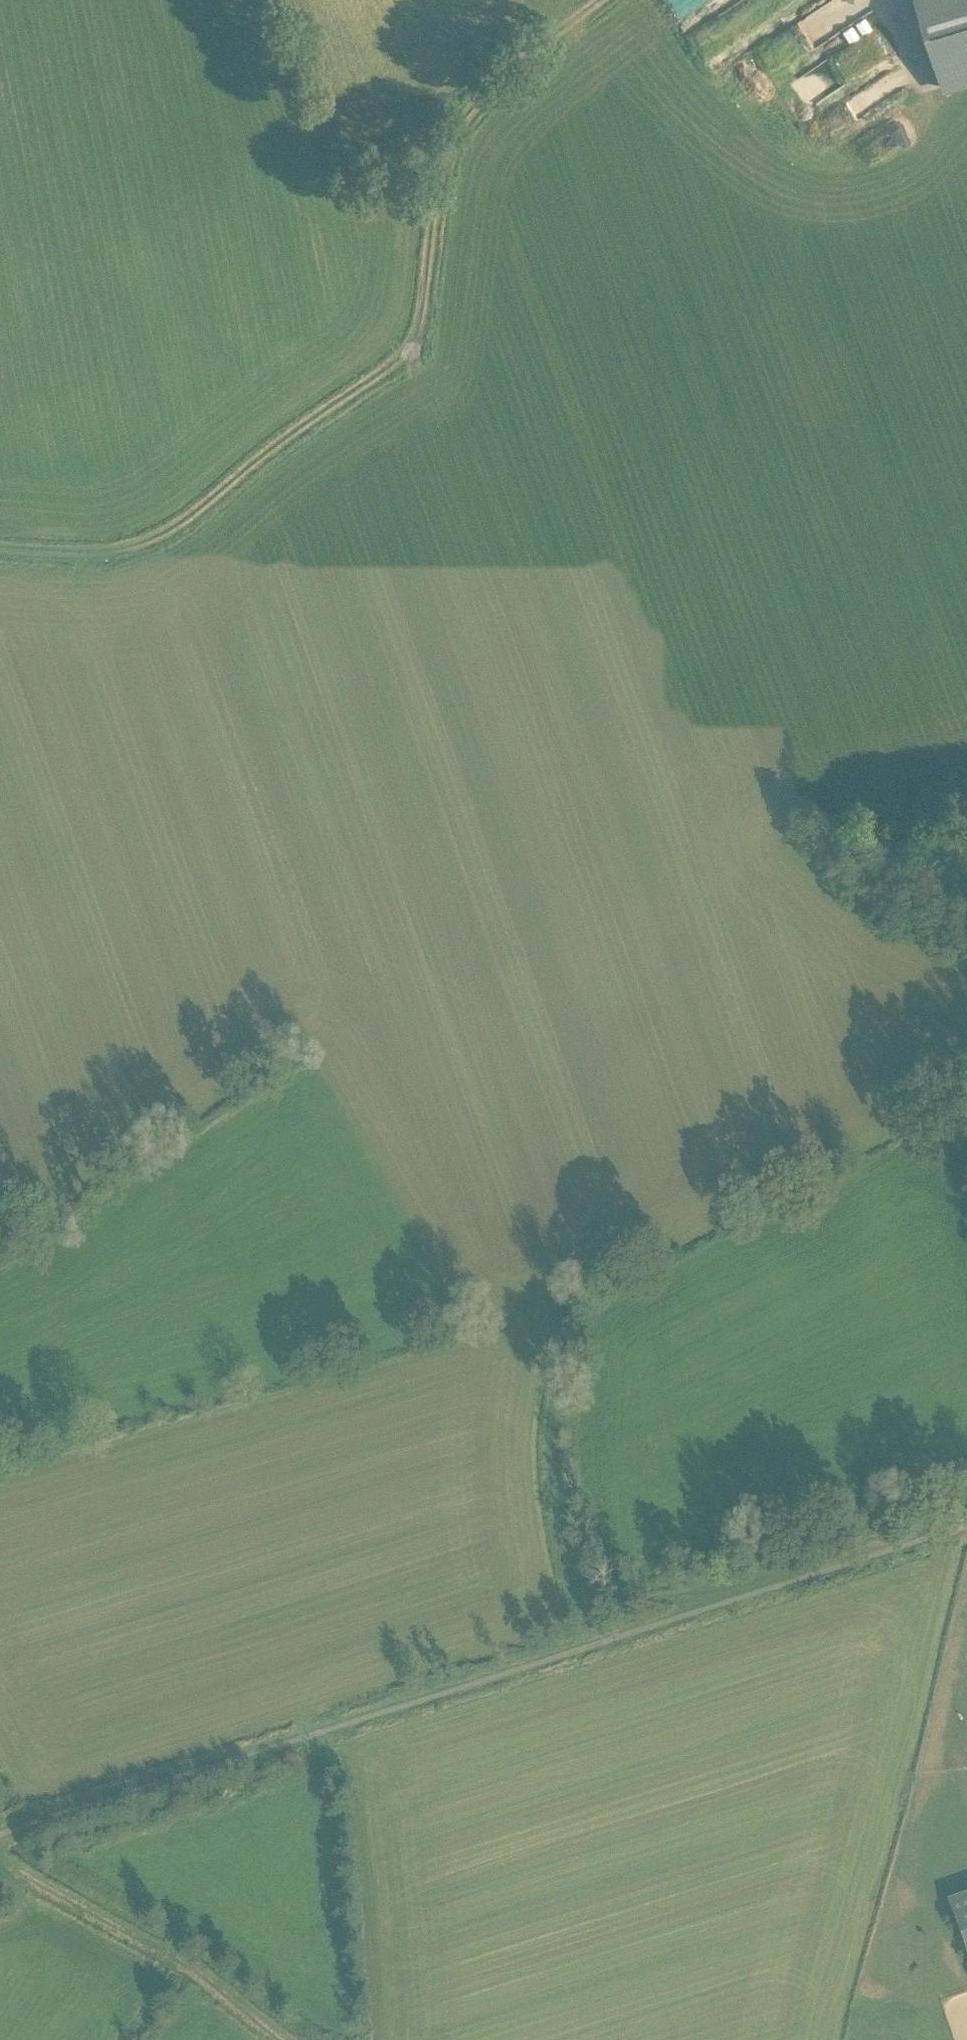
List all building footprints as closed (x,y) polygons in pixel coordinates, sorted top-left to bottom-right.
[(943,86),(966,79),(966,0),(917,0),(943,86)] [(948,1904),(966,1958),(966,1897),(948,1904)]
